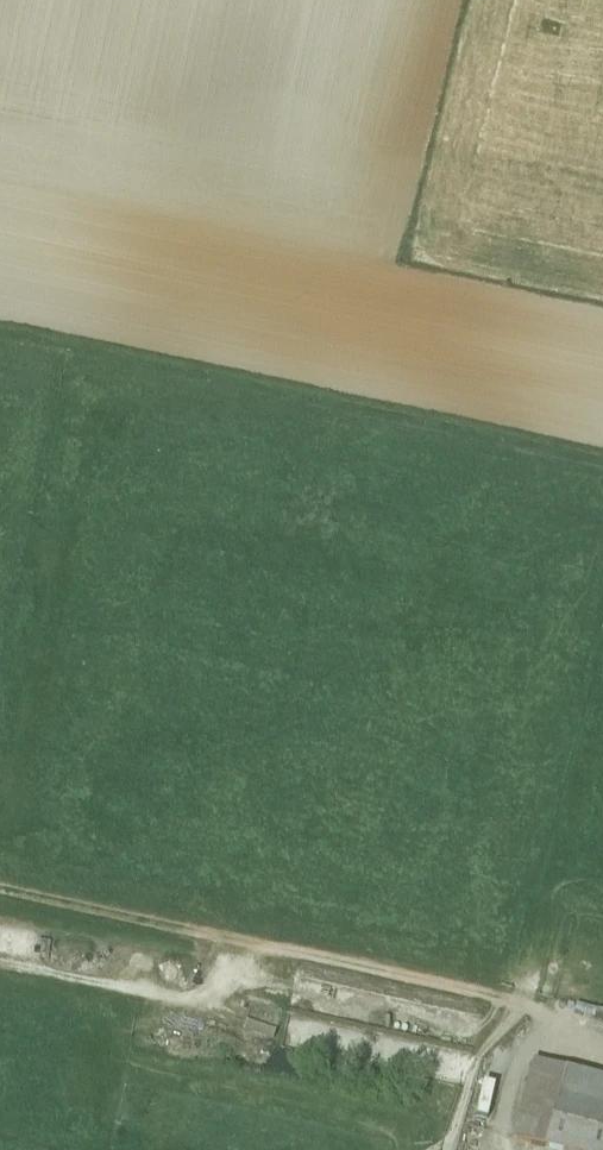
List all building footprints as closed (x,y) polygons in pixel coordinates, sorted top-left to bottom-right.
[(565,1071),(535,1063),(514,1140),(545,1148),(558,1098),(565,1071)] [(565,1071),(558,1098),(602,1109),(602,1080),(565,1071)] [(558,1098),(545,1148),(552,1149),(602,1149),(602,1109),(558,1098)]
